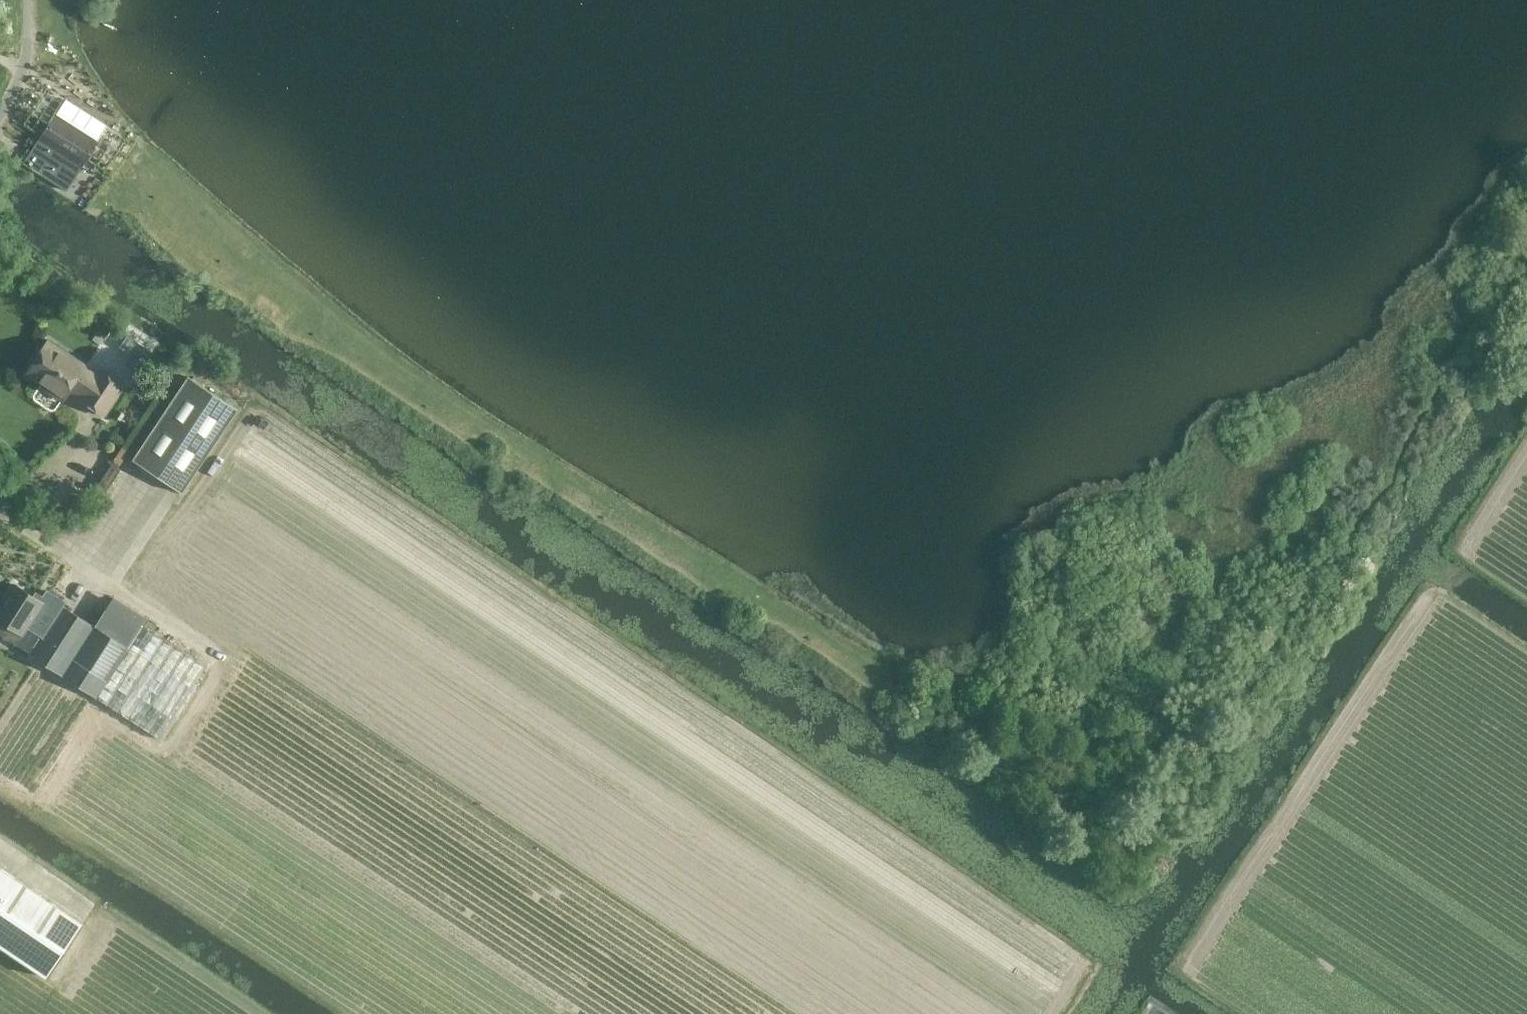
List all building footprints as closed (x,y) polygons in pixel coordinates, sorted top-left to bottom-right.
[(57,114),(24,163),(66,189),(98,140),(108,124),(67,98),(57,114)] [(26,373),(65,399),(70,392),(103,415),(125,384),(100,367),(97,370),(50,339),(26,373)] [(188,376),(179,389),(133,459),(182,492),(237,409),(188,376)] [(0,606),(0,620),(24,635),(28,628),(41,636),(29,654),(96,697),(159,738),(211,657),(148,617),(128,605),(114,595),(95,625),(65,606),(69,599),(51,587),(46,595),(39,591),(35,596),(14,583),(1,605),(0,606)] [(47,978),(83,924),(0,868),(0,946),(47,978)]
